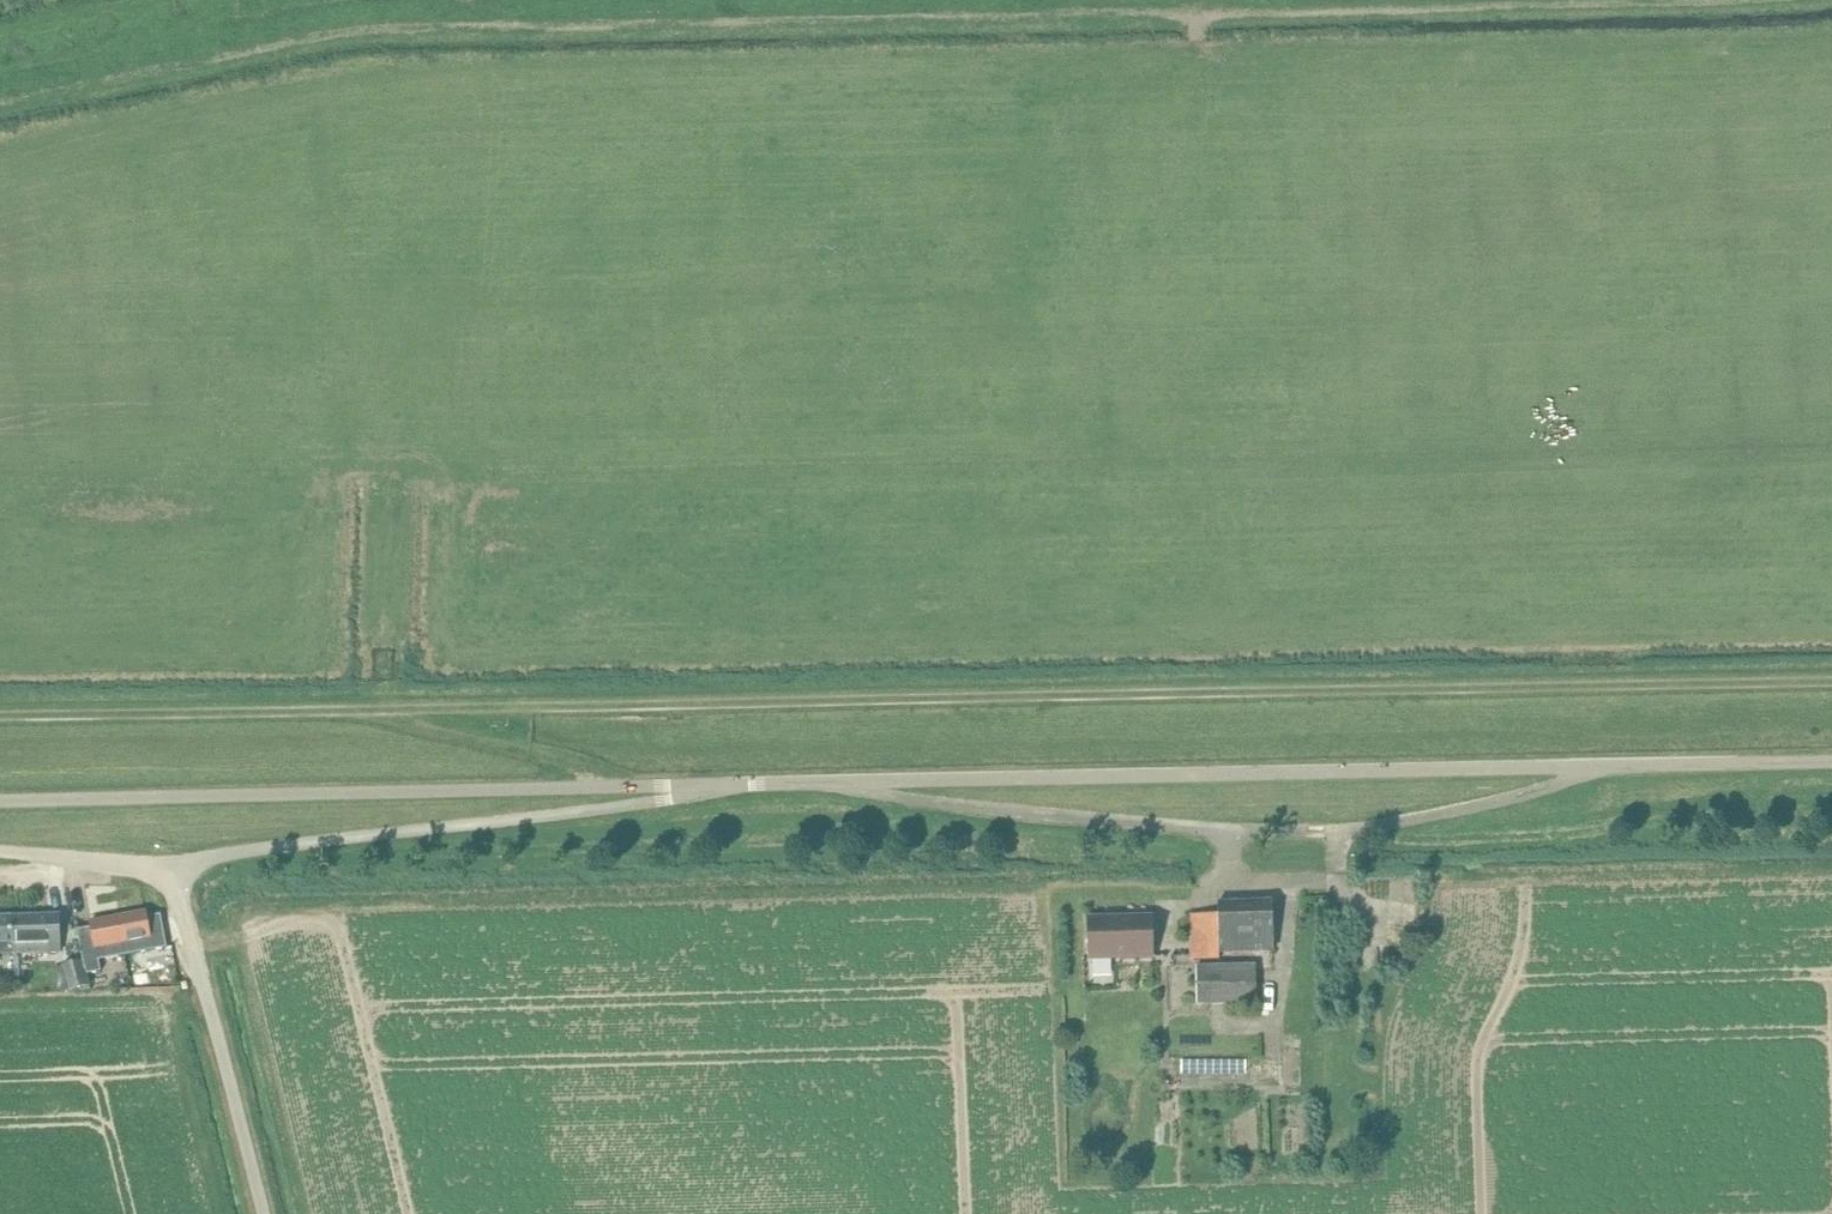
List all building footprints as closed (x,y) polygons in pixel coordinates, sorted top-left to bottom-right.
[(1274,933),(1273,901),(1219,903),(1219,915),(1194,916),(1195,961),(1221,960),(1221,954),(1273,952),(1273,933),(1274,933)] [(146,912),(119,917),(125,955),(168,947),(162,914),(147,916),(146,912)] [(49,918),(49,917),(12,918),(13,954),(61,953),(61,917),(49,918)] [(92,927),(79,929),(85,961),(88,973),(102,970),(100,959),(125,955),(119,917),(92,923),(92,927)] [(1091,958),(1153,957),(1152,917),(1089,919),(1091,958)] [(12,918),(0,918),(0,954),(13,954),(12,918)] [(70,990),(89,985),(83,962),(64,966),(70,990)] [(1198,1006),(1258,1004),(1257,965),(1197,966),(1198,1006)] [(1311,1004),(1312,984),(1300,983),(1298,1003),(1311,1004)]
